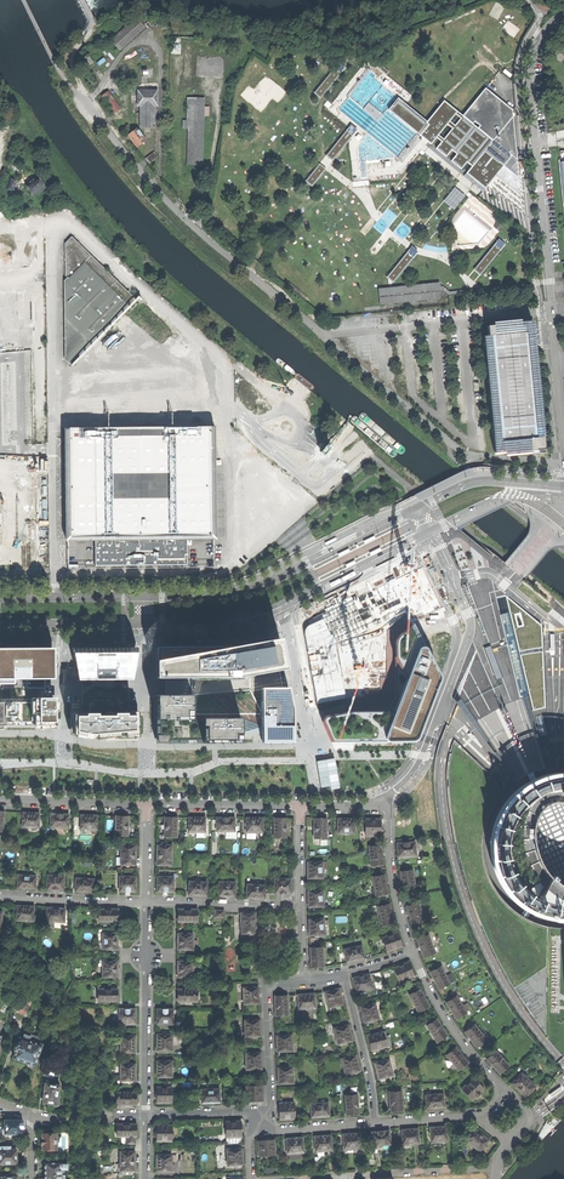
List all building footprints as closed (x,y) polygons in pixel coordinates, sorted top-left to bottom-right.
[(111,41),(119,51),(146,28),(137,17),(110,40),(111,41)] [(373,63),(388,74),(390,71),(376,60),(373,63)] [(339,63),(314,93),(320,98),(345,68),(339,63)] [(474,123),(476,120),(481,126),(480,128),(495,141),(514,115),(513,109),(487,88),(465,115),(474,123)] [(140,106),(140,128),(154,128),(154,106),(157,106),(156,91),(137,91),(137,106),(140,106)] [(120,109),(108,92),(101,96),(113,113),(120,109)] [(183,121),(183,128),(188,128),(187,164),(203,164),(204,98),(187,98),(186,121),(183,121)] [(459,111),(445,99),(428,120),(400,98),(394,105),(393,104),(389,109),(421,135),(422,135),(432,144),(438,137),(440,135),(448,124),(451,121),(456,114),(459,111)] [(19,110),(15,108),(10,110),(10,116),(15,118),(19,115),(19,110)] [(474,165),(468,173),(487,189),(490,186),(498,176),(508,164),(489,148),(495,141),(480,128),(474,123),(465,115),(459,111),(456,114),(462,119),(456,125),(451,121),(448,124),(454,129),(445,139),(440,135),(438,137),(444,142),(438,149),(447,156),(452,149),(458,154),(452,161),(461,168),(468,160),(471,163),(474,165)] [(498,176),(518,193),(516,158),(514,115),(495,141),(489,148),(508,164),(498,176)] [(351,125),(327,156),(333,161),(358,130),(351,125)] [(133,141),(136,146),(145,140),(137,129),(128,135),(133,141)] [(154,153),(146,158),(149,163),(157,157),(154,153)] [(320,164),(306,181),(313,186),(326,169),(320,164)] [(23,184),(32,196),(45,187),(36,175),(23,184)] [(16,181),(7,178),(3,188),(12,191),(16,181)] [(65,360),(71,365),(135,299),(71,237),(64,244),(65,276),(67,278),(64,281),(65,360)] [(499,240),(475,270),(481,275),(505,245),(499,240)] [(410,249),(387,277),(389,279),(393,282),(416,254),(418,252),(412,247),(410,249)] [(456,295),(456,291),(451,292),(440,282),(393,287),(391,287),(379,288),(381,304),(440,291),(450,296),(456,295)] [(46,330),(46,308),(38,308),(39,330),(46,330)] [(533,324),(533,321),(533,319),(520,320),(520,323),(520,324),(519,323),(518,323),(517,322),(515,321),(514,321),(513,321),(511,321),(505,322),(504,322),(500,323),(500,322),(492,323),(492,325),(492,326),(488,327),(488,326),(487,326),(488,335),(483,336),(493,445),(494,452),(495,452),(495,453),(508,452),(510,452),(512,453),(514,453),(516,454),(522,453),(524,453),(525,452),(528,451),(530,450),(531,449),(531,454),(531,452),(534,451),(536,451),(537,454),(544,454),(544,455),(545,455),(543,437),(545,437),(536,349),(536,347),(534,347),(533,337),(531,324),(533,324)] [(215,427),(64,429),(65,541),(95,541),(95,566),(187,565),(187,540),(216,540),(215,427)] [(246,461),(245,436),(235,437),(236,461),(246,461)] [(329,442),(321,451),(325,455),(333,446),(331,443),(329,442)] [(254,472),(244,473),(246,497),(256,496),(254,472)] [(37,573),(36,477),(0,478),(0,573),(37,573)] [(39,546),(40,566),(49,566),(48,546),(39,546)] [(303,626),(316,691),(340,686),(342,685),(343,683),(344,681),(338,656),(339,645),(341,642),(344,640),(363,634),(366,632),(369,631),(410,594),(413,590),(413,586),(410,564),(308,618),(306,619),(303,623),(303,626)] [(542,626),(506,595),(510,612),(530,694),(534,710),(545,707),(542,626)] [(530,694),(510,612),(500,614),(520,697),(530,694)] [(355,712),(327,716),(324,718),(324,720),(334,742),(387,742),(409,741),(415,740),(418,739),(420,736),(441,680),(441,676),(440,673),(427,647),(413,620),(396,636),(394,640),(394,647),(395,657),(397,690),(392,700),(355,712)] [(279,670),(287,668),(281,638),(230,647),(156,647),(156,660),(157,678),(160,678),(165,678),(240,678),(279,670)] [(50,648),(0,649),(0,703),(42,702),(42,693),(45,693),(45,679),(51,679),(50,648)] [(74,656),(78,680),(83,680),(133,679),(137,655),(138,648),(73,649),(74,656)] [(240,678),(165,678),(165,695),(192,694),(192,718),(204,718),(239,718),(240,734),(262,733),(262,715),(262,688),(262,681),(281,681),(279,670),(240,678)] [(130,711),(130,679),(83,680),(83,711),(130,711)] [(281,681),(262,681),(262,688),(262,715),(262,733),(262,743),(293,742),(292,725),(292,709),(289,688),(282,688),(281,681)] [(372,706),(373,701),(370,701),(372,692),(366,690),(364,704),(372,706)] [(165,695),(156,695),(156,719),(156,743),(204,743),(240,743),(240,734),(239,718),(204,718),(192,718),(192,694),(165,695)] [(478,718),(471,723),(507,771),(508,770),(510,773),(514,775),(519,776),(523,777),(528,775),(535,771),(546,768),(541,748),(528,696),(522,698),(515,700),(507,703),(499,707),(492,710),(485,714),(478,718)] [(0,703),(0,726),(34,726),(34,727),(54,727),(54,703),(0,703)] [(140,735),(139,710),(71,712),(71,733),(91,737),(140,735)] [(26,769),(0,769),(0,783),(26,783),(26,769)] [(561,778),(554,779),(546,780),(537,784),(531,787),(528,788),(522,793),(516,798),(510,805),(505,811),(501,821),(498,827),(498,828),(496,836),(495,844),(495,845),(496,854),(497,860),(497,863),(499,871),(502,876),(502,878),(506,884),(511,891),(517,897),(523,902),(528,906),(536,911),(533,919),(540,922),(546,924),(554,925),(563,925),(563,888),(561,887),(556,884),(552,881),(549,878),(547,875),(545,872),(541,867),(537,861),(535,856),(533,850),(531,844),(530,838),(530,832),(531,826),(532,820),(535,815),(536,813),(541,807),(546,805),(551,804),(556,804),(561,805),(563,806),(563,778),(561,778)] [(428,827),(427,812),(430,812),(428,789),(419,790),(422,827),(428,827)] [(31,813),(23,813),(22,827),(38,828),(39,813),(31,813)] [(60,814),(51,814),(51,827),(68,828),(69,815),(60,814)] [(89,815),(81,815),(81,829),(97,830),(97,816),(89,815)] [(116,816),(116,835),(128,836),(128,827),(128,817),(116,816)] [(165,826),(164,837),(177,837),(177,818),(165,817),(165,826)] [(189,818),(189,832),(205,832),(205,818),(197,818),(189,818)] [(217,818),(217,831),(234,831),(235,818),(225,818),(217,818)] [(246,818),(246,833),(262,833),(262,818),(254,818),(246,818)] [(274,818),(274,838),(286,838),(286,828),(286,819),(274,818)] [(314,829),(314,838),(326,838),(326,819),(314,819),(314,829)] [(338,819),(338,833),(354,834),(354,819),(346,819),(338,819)] [(366,819),(365,835),(380,835),(380,826),(380,819),(366,819)] [(415,842),(397,844),(398,850),(398,857),(416,856),(415,842)] [(121,846),(121,865),(136,865),(136,856),(136,846),(121,846)] [(157,855),(157,865),(171,866),(172,846),(157,846),(157,855)] [(381,846),(369,847),(371,866),(383,865),(382,855),(381,846)] [(308,870),(308,878),(323,878),(323,862),(308,863),(308,870)] [(412,870),(400,872),(402,881),(403,891),(415,889),(412,870)] [(36,876),(18,875),(17,888),(26,889),(35,889),(36,876)] [(64,876),(48,875),(47,890),(55,891),(63,891),(64,876)] [(384,875),(372,877),(376,896),(387,894),(386,884),(384,875)] [(120,877),(119,892),(128,892),(136,892),(136,877),(120,877)] [(157,877),(157,892),(165,892),(173,892),(173,877),(157,877)] [(93,880),(76,879),(75,892),(83,892),(93,893),(93,880)] [(275,879),(275,890),(275,894),(275,895),(283,894),(291,894),(291,879),(275,879)] [(189,882),(189,895),(197,895),(206,896),(207,883),(189,882)] [(235,883),(219,882),(219,897),(226,897),(234,897),(235,883)] [(265,886),(247,885),(247,898),(255,899),(264,899),(265,894),(265,890),(265,886)] [(323,891),(308,891),(308,899),(308,907),(323,906),(323,891)] [(418,903),(407,906),(409,916),(412,925),(424,922),(418,903)] [(390,904),(378,907),(382,926),(394,923),(392,912),(390,904)] [(25,906),(18,906),(17,920),(33,921),(34,907),(25,906)] [(56,908),(47,908),(47,921),(64,922),(65,909),(56,908)] [(98,909),(98,921),(118,922),(118,909),(108,909),(98,909)] [(178,909),(178,922),(197,922),(197,910),(187,910),(178,909)] [(255,913),(241,913),(241,934),(256,933),(256,922),(255,913)] [(324,919),(309,920),(309,928),(309,935),(324,935),(324,919)] [(103,933),(103,949),(118,949),(118,941),(118,934),(103,933)] [(397,933),(382,938),(387,952),(395,949),(402,947),(397,933)] [(178,942),(178,950),(193,950),(193,934),(178,934),(178,942)] [(428,936),(417,940),(420,950),(423,958),(435,954),(428,936)] [(361,946),(344,950),(347,963),(355,961),(364,959),(361,946)] [(322,947),(310,948),(311,957),(311,968),(324,967),(322,947)] [(103,961),(103,977),(117,977),(118,969),(118,961),(103,961)] [(178,969),(178,977),(193,977),(193,962),(178,962),(178,969)] [(400,965),(393,968),(399,982),(414,976),(408,962),(400,965)] [(441,967),(430,972),(434,981),(438,989),(449,984),(441,967)] [(360,976),(353,978),(357,992),(372,989),(369,974),(360,976)] [(258,988),(243,988),(244,1004),(259,1003),(258,995),(258,988)] [(98,989),(98,1001),(117,1001),(118,995),(118,989),(98,989)] [(178,995),(178,1002),(197,1002),(197,989),(178,989),(178,995)] [(339,989),(325,992),(328,1008),(343,1004),(341,996),(339,989)] [(420,989),(409,995),(418,1012),(429,1006),(424,997),(420,989)] [(306,994),(298,995),(299,1009),(315,1008),(314,994),(306,994)] [(287,996),(275,996),(275,1007),(275,1016),(288,1015),(287,996)] [(456,997),(446,1003),(451,1011),(456,1019),(466,1013),(456,997)] [(20,1002),(15,1009),(24,1015),(29,1008),(20,1002)] [(375,1003),(360,1007),(363,1015),(364,1023),(379,1019),(375,1003)] [(119,1009),(119,1024),(135,1024),(135,1009),(126,1009),(119,1009)] [(157,1009),(157,1024),(173,1024),(173,1009),(164,1009),(157,1009)] [(436,1019),(426,1026),(437,1042),(447,1036),(441,1027),(436,1019)] [(259,1020),(244,1021),(245,1037),(260,1036),(260,1027),(259,1020)] [(348,1025),(334,1029),(338,1044),(352,1041),(350,1033),(348,1025)] [(474,1025),(465,1032),(470,1039),(477,1048),(486,1040),(474,1025)] [(383,1032),(368,1036),(369,1043),(371,1050),(387,1047),(383,1032)] [(157,1042),(157,1050),(172,1051),(172,1035),(157,1035),(157,1042)] [(291,1035),(276,1036),(277,1044),(277,1052),(292,1051),(291,1035)] [(121,1036),(120,1052),(135,1052),(135,1044),(135,1036),(121,1036)] [(15,1050),(16,1051),(13,1058),(22,1061),(28,1063),(27,1065),(28,1066),(29,1067),(30,1067),(31,1067),(32,1067),(33,1065),(35,1065),(41,1045),(29,1041),(23,1038),(20,1038),(18,1044),(17,1044),(16,1044),(14,1049),(14,1050),(15,1050)] [(456,1048),(446,1055),(458,1070),(468,1063),(462,1055),(456,1048)] [(496,1051),(487,1059),(493,1066),(500,1074),(509,1066),(496,1051)] [(261,1053),(246,1053),(246,1070),(261,1069),(261,1061),(261,1053)] [(356,1055),(341,1059),(345,1075),(360,1071),(358,1062),(356,1055)] [(389,1060),(375,1064),(377,1072),(379,1079),(393,1076),(389,1060)] [(157,1069),(157,1077),(172,1077),(172,1061),(157,1061),(157,1069)] [(120,1064),(120,1081),(135,1081),(135,1072),(135,1064),(120,1064)] [(293,1067),(278,1068),(278,1074),(278,1084),(293,1083),(293,1067)] [(521,1073),(511,1084),(518,1090),(526,1097),(536,1087),(521,1073)] [(473,1078),(461,1089),(472,1100),(477,1095),(483,1089),(473,1078)] [(50,1081),(45,1080),(44,1090),(43,1102),(48,1103),(52,1104),(53,1105),(54,1106),(55,1106),(56,1106),(57,1106),(58,1105),(59,1104),(59,1103),(58,1102),(58,1101),(60,1085),(50,1084),(50,1081)] [(262,1086),(246,1086),(247,1101),(255,1101),(263,1101),(262,1086)] [(157,1094),(157,1103),(172,1103),(172,1087),(157,1087),(157,1094)] [(219,1089),(201,1090),(202,1103),(211,1103),(220,1102),(219,1089)] [(551,1098),(560,1092),(558,1089),(549,1095),(551,1098)] [(401,1091),(389,1092),(390,1102),(390,1112),(403,1111),(401,1091)] [(117,1093),(117,1105),(126,1105),(136,1105),(136,1093),(117,1093)] [(443,1094),(426,1095),(426,1109),(436,1108),(444,1107),(443,1094)] [(357,1095),(345,1096),(346,1115),(359,1114),(358,1105),(357,1095)] [(294,1103),(279,1104),(279,1111),(280,1119),(295,1119),(294,1103)] [(328,1103),(311,1104),(312,1118),(319,1117),(329,1116),(328,1103)] [(4,1117),(4,1125),(4,1134),(18,1134),(23,1134),(23,1123),(21,1123),(21,1120),(15,1120),(12,1120),(12,1117),(4,1117)] [(554,1125),(547,1120),(536,1141),(538,1142),(554,1125)] [(241,1121),(226,1122),(226,1137),(241,1137),(241,1128),(241,1121)] [(128,1136),(135,1136),(136,1136),(136,1124),(131,1124),(126,1124),(123,1124),(117,1124),(117,1136),(128,1136)] [(2,1125),(2,1139),(18,1139),(18,1134),(4,1134),(4,1125),(2,1125)] [(157,1133),(157,1141),(172,1141),(172,1125),(157,1125),(157,1133)] [(438,1127),(430,1128),(431,1143),(447,1142),(446,1127),(438,1127)] [(473,1128),(464,1139),(480,1151),(489,1140),(481,1134),(473,1128)] [(410,1129),(402,1130),(403,1145),(419,1144),(418,1129),(410,1129)] [(379,1132),(372,1132),(372,1146),(390,1144),(389,1131),(379,1132)] [(57,1150),(56,1133),(42,1133),(42,1138),(41,1138),(41,1142),(41,1146),(42,1146),(42,1150),(57,1150)] [(351,1134),(343,1135),(344,1149),(360,1148),(359,1133),(351,1134)] [(322,1136),(315,1137),(316,1152),(332,1150),(330,1135),(322,1136)] [(294,1138),(286,1139),(287,1154),(303,1153),(302,1138),(294,1138)] [(265,1141),(258,1141),(259,1156),(275,1155),(274,1140),(265,1141)] [(14,1163),(15,1163),(16,1162),(16,1161),(16,1156),(16,1149),(10,1149),(10,1146),(0,1146),(0,1164),(14,1163)] [(242,1149),(227,1149),(227,1165),(242,1165),(242,1157),(242,1149)] [(120,1152),(120,1171),(135,1171),(135,1161),(135,1152),(120,1152)] [(157,1163),(157,1171),(172,1171),(172,1155),(157,1155),(157,1163)] [(61,1162),(45,1163),(45,1169),(45,1175),(64,1174),(64,1169),(67,1169),(67,1163),(61,1163),(61,1162)]
